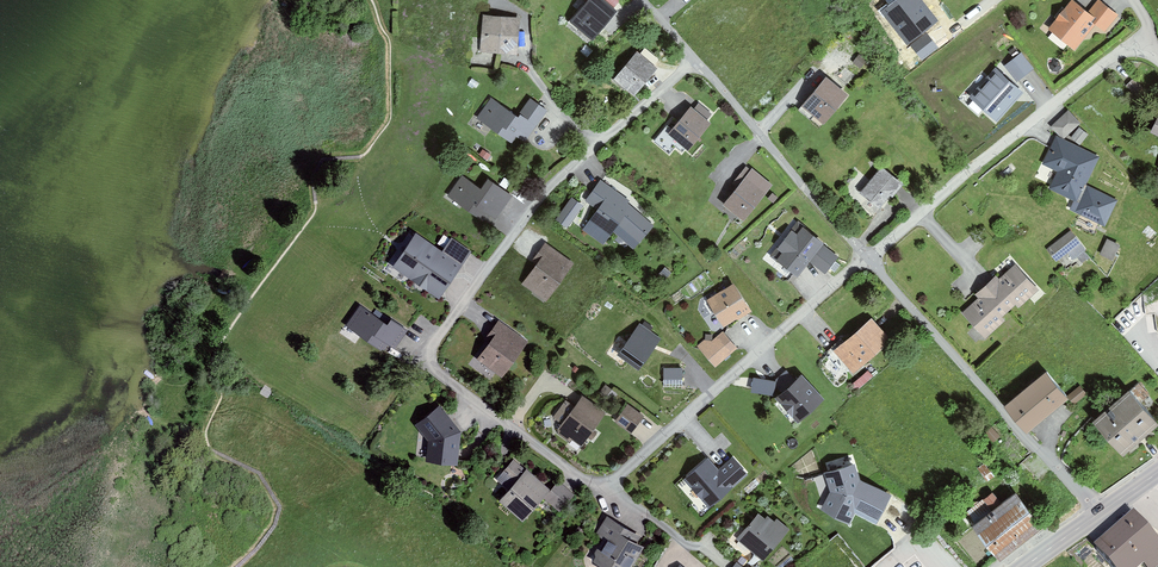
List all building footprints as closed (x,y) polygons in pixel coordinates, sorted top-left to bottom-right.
[(592,44),(617,12),(602,0),(591,0),(570,26),(592,44)] [(1118,17),(1097,0),(1096,0),(1087,12),(1072,0),(1048,29),(1074,51),(1095,26),(1105,34),(1118,17)] [(521,18),(481,17),(480,55),(519,57),(521,18)] [(659,69),(637,51),(613,80),(634,98),(659,69)] [(1021,53),(1004,65),(1017,82),(1034,70),(1021,53)] [(996,67),(969,97),(997,121),(1024,92),(996,67)] [(824,123),(849,94),(828,76),(803,105),(824,123)] [(490,100),(476,120),(511,143),(515,137),(525,143),(536,126),(521,115),(518,119),(490,100)] [(689,152),(712,122),(690,106),(667,135),(689,152)] [(1080,123),(1067,111),(1051,128),(1064,141),(1080,123)] [(1157,116),(1149,134),(1157,138),(1157,117),(1157,116)] [(1081,145),(1088,137),(1079,129),(1071,137),(1081,145)] [(1118,203),(1085,186),(1099,159),(1057,138),(1043,165),(1058,173),(1049,190),(1073,202),(1068,211),(1104,230),(1118,203)] [(743,221),(773,184),(748,164),(739,175),(744,178),(723,204),(743,221)] [(881,210),(903,184),(882,166),(859,193),(881,210)] [(460,176),(446,197),(483,222),(488,214),(497,220),(513,197),(488,180),(481,190),(460,176)] [(632,242),(650,221),(600,180),(583,200),(595,211),(584,224),(605,242),(616,229),(632,242)] [(798,222),(771,255),(797,276),(810,262),(823,245),(824,243),(798,222)] [(1073,262),(1084,252),(1067,233),(1045,251),(1056,263),(1067,254),(1073,262)] [(412,236),(397,258),(437,286),(443,277),(448,280),(464,258),(449,247),(442,257),(412,236)] [(1112,262),(1120,245),(1107,239),(1099,256),(1112,262)] [(838,257),(823,245),(810,262),(826,274),(838,257)] [(521,284),(546,302),(571,266),(546,248),(521,284)] [(994,278),(986,286),(1009,313),(1016,306),(1019,310),(1040,292),(1016,265),(997,281),(994,278)] [(708,300),(724,328),(752,312),(735,283),(708,300)] [(1009,313),(986,286),(975,295),(978,299),(962,313),(985,339),(1005,322),(1002,319),(1009,313)] [(378,350),(388,336),(395,341),(413,318),(400,308),(387,325),(359,305),(345,325),(378,350)] [(854,374),(891,339),(871,318),(834,353),(854,374)] [(640,323),(617,355),(639,370),(662,339),(640,323)] [(475,358),(502,379),(525,349),(498,328),(475,358)] [(698,348),(714,368),(732,354),(715,334),(698,348)] [(664,368),(663,387),(682,387),(683,368),(664,368)] [(1029,432),(1070,398),(1047,370),(1006,405),(1029,432)] [(753,390),(777,391),(778,377),(754,375),(753,390)] [(775,399),(797,424),(825,401),(803,375),(775,399)] [(1157,426),(1157,418),(1133,389),(1096,420),(1124,454),(1157,426)] [(556,433),(579,449),(603,416),(580,400),(574,408),(562,425),(556,433)] [(562,425),(574,408),(567,402),(554,419),(562,425)] [(615,423),(631,435),(646,415),(630,403),(615,423)] [(459,432),(438,406),(416,425),(428,440),(425,459),(453,464),(459,432)] [(732,490),(730,488),(747,473),(732,457),(717,472),(708,461),(684,480),(695,492),(693,494),(708,509),(732,490)] [(519,478),(506,465),(492,480),(506,492),(519,478)] [(858,485),(852,465),(826,474),(836,502),(830,512),(847,521),(852,511),(876,522),(887,498),(858,485)] [(498,503),(522,523),(550,490),(527,469),(498,503)] [(559,515),(574,497),(558,483),(543,500),(559,515)] [(1018,490),(998,505),(988,493),(963,513),(975,529),(977,528),(1001,559),(1045,524),(1018,490)] [(762,561),(790,529),(765,508),(737,540),(762,561)] [(1136,515),(1095,550),(1109,566),(1157,566),(1157,540),(1136,515)] [(645,547),(621,532),(624,528),(607,517),(595,536),(603,541),(591,560),(601,566),(632,566),(645,547)] [(688,556),(679,566),(701,566),(688,556)]
